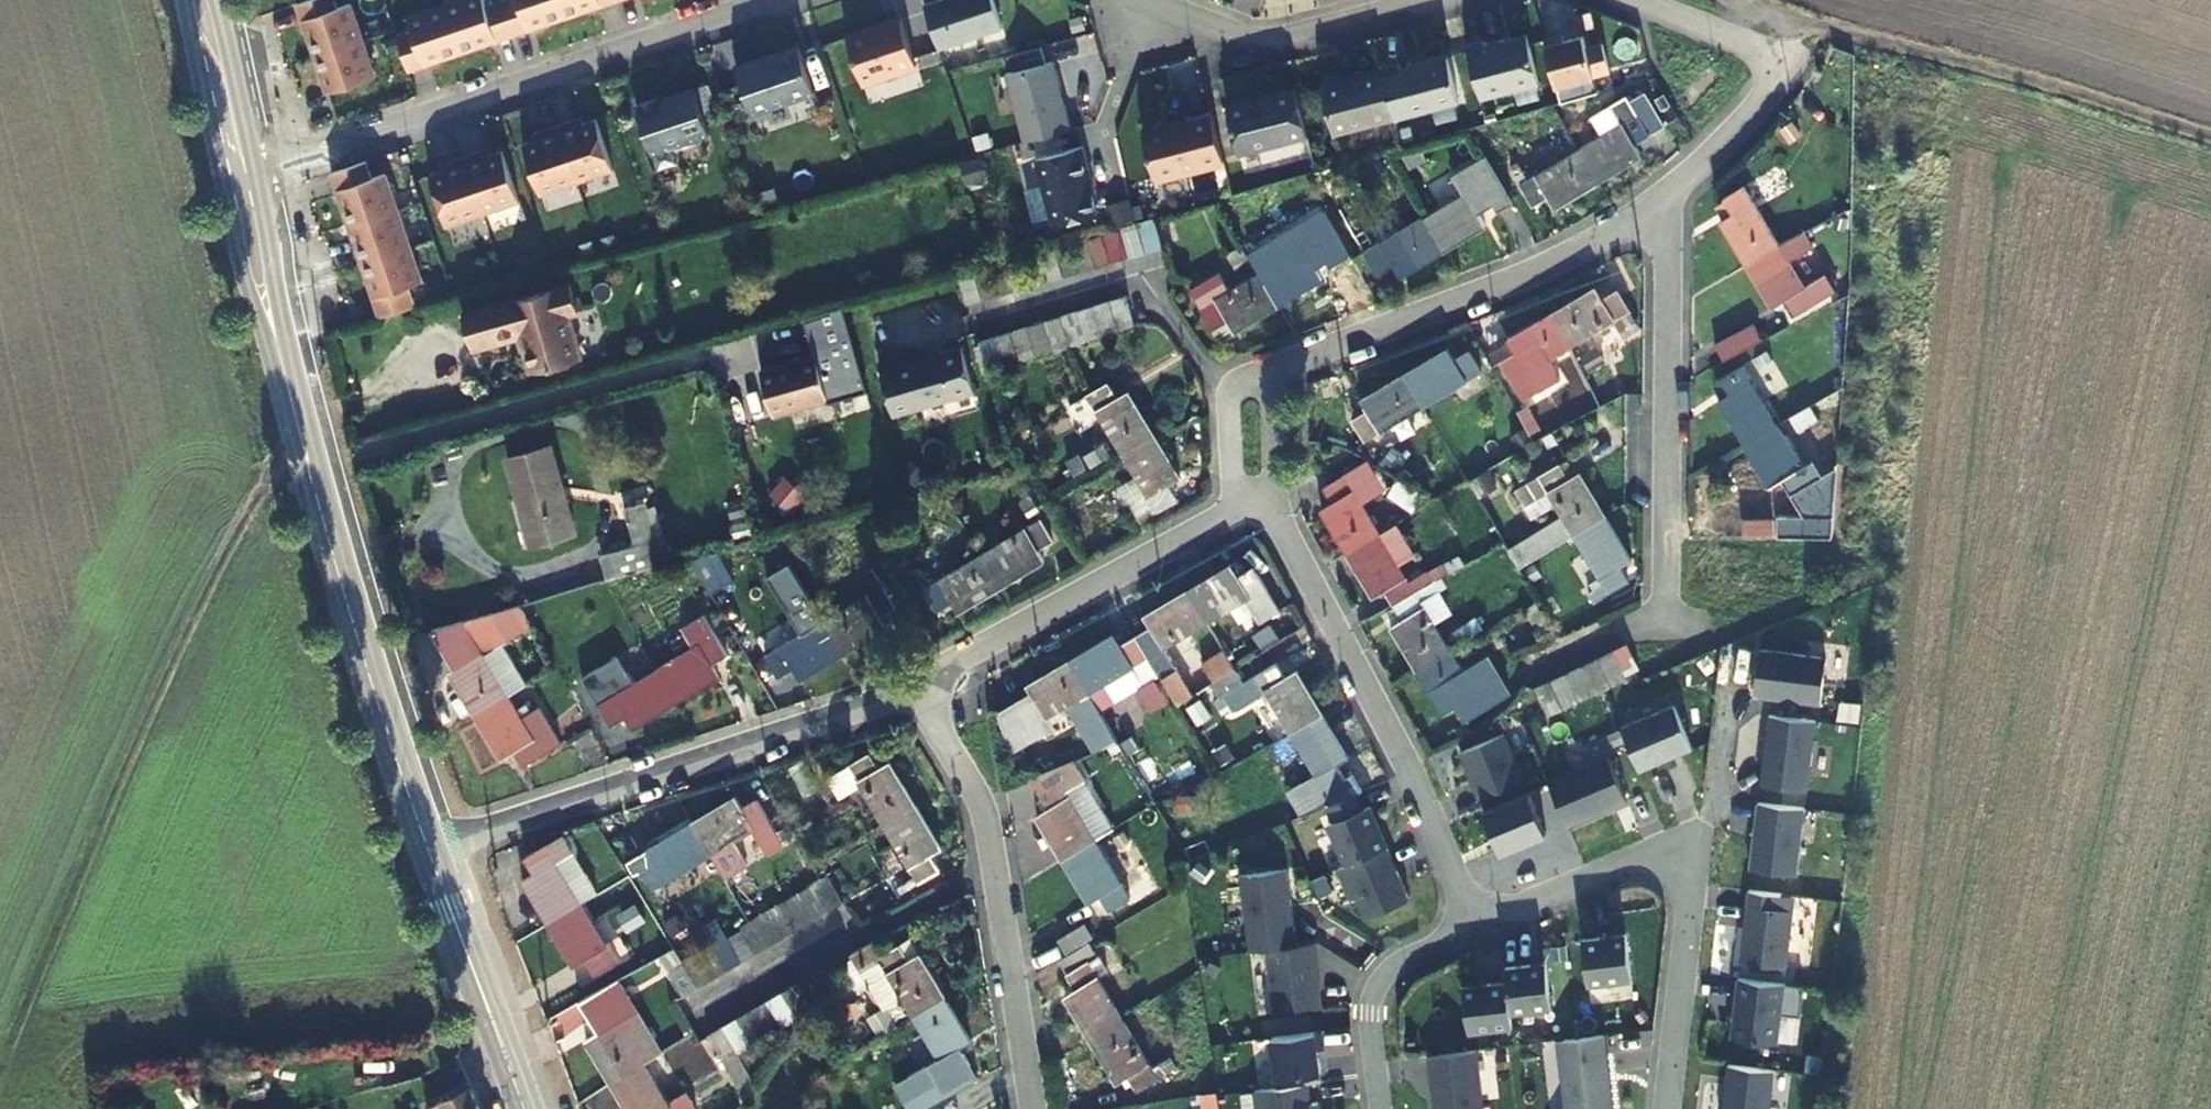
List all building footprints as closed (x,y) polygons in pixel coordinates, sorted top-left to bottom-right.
[(311,11),(313,10),(337,88),(383,74),(361,0),(308,0),(311,11)] [(405,33),(417,69),(434,63),(433,61),(504,37),(505,39),(521,33),(538,28),(537,26),(608,2),(609,4),(620,0),(502,0),(494,3),(493,0),(461,0),(416,15),(421,27),(405,33)] [(928,4),(943,49),(1007,28),(998,0),(941,0),(928,4)] [(878,28),(852,37),(868,84),(922,66),(907,20),(888,26),(889,29),(879,32),(878,28)] [(1485,41),(1468,46),(1481,97),(1540,82),(1528,35),(1486,46),(1485,41)] [(1564,35),(1546,40),(1557,85),(1611,71),(1604,44),(1588,48),(1585,35),(1566,40),(1564,35)] [(769,57),(741,66),(757,114),(820,93),(804,47),(784,54),(782,58),(771,61),(769,57)] [(1401,63),(1383,68),(1396,117),(1461,100),(1449,55),(1402,68),(1401,63)] [(1014,74),(1035,141),(1080,127),(1059,60),(1014,74)] [(1383,68),(1383,65),(1358,72),(1359,75),(1323,84),(1336,133),(1396,117),(1383,68)] [(1310,135),(1298,87),(1263,96),(1264,100),(1253,102),(1253,99),(1229,105),(1241,153),(1310,135)] [(1621,124),(1578,149),(1597,181),(1639,156),(1640,157),(1641,156),(1634,144),(1649,135),(1635,111),(1650,102),(1641,87),(1610,105),(1621,124)] [(715,135),(700,89),(682,95),(683,97),(666,103),(665,99),(648,102),(649,104),(644,106),(645,111),(643,111),(657,154),(715,135)] [(1650,102),(1635,111),(1649,135),(1664,126),(1650,102)] [(1226,159),(1213,110),(1189,116),(1190,120),(1170,125),(1170,127),(1146,133),(1157,177),(1217,164),(1216,162),(1226,159)] [(548,192),(621,168),(603,117),(583,124),(581,118),(550,128),(552,134),(531,141),(548,192)] [(1093,144),(1047,158),(1067,224),(1110,211),(1104,190),(1100,178),(1103,177),(1093,144)] [(436,173),(453,224),(526,200),(509,149),(488,156),(486,150),(455,160),(457,166),(436,173)] [(1555,206),(1597,181),(1578,149),(1520,184),(1533,204),(1548,195),(1555,208),(1556,207),(1555,206)] [(1453,201),(1423,218),(1442,250),(1484,225),(1484,226),(1486,225),(1478,214),(1493,204),(1497,211),(1512,202),(1485,157),(1442,182),(1453,201)] [(376,300),(382,321),(418,311),(412,290),(425,286),(391,174),(378,177),(373,160),(337,172),(343,190),(345,190),(377,300),(376,300)] [(1722,222),(1747,263),(1778,244),(1744,186),(1723,198),(1732,214),(1720,221),(1721,222),(1722,222)] [(765,198),(769,211),(785,207),(781,193),(765,198)] [(1844,213),(1833,216),(1837,229),(1848,224),(1844,213)] [(1400,275),(1442,250),(1423,218),(1388,239),(1386,235),(1397,228),(1389,215),(1355,236),(1377,274),(1392,265),(1400,277),(1400,276),(1400,275)] [(1153,218),(1137,223),(1146,252),(1162,248),(1153,218)] [(1259,273),(1277,305),(1319,280),(1320,280),(1321,280),(1314,267),(1329,259),(1306,220),(1271,242),(1281,259),(1259,273)] [(1136,223),(1121,228),(1129,257),(1145,253),(1136,223)] [(1119,231),(1104,236),(1112,262),(1127,257),(1119,231)] [(1778,244),(1747,263),(1772,306),(1771,306),(1772,307),(1784,300),(1793,315),(1814,303),(1813,301),(1829,292),(1820,276),(1803,285),(1788,260),(1812,246),(1803,232),(1778,244)] [(1102,237),(1088,241),(1096,267),(1110,263),(1102,237)] [(1087,238),(1071,242),(1080,271),(1095,267),(1087,238)] [(1251,267),(1241,246),(1227,254),(1237,275),(1251,267)] [(1277,305),(1259,273),(1229,291),(1219,273),(1190,290),(1212,329),(1228,319),(1235,332),(1236,331),(1235,330),(1277,305)] [(468,314),(477,348),(526,334),(537,373),(587,359),(575,315),(584,312),(576,284),(468,314)] [(1552,314),(1571,345),(1594,332),(1604,350),(1613,345),(1602,327),(1613,320),(1623,337),(1640,328),(1617,290),(1602,299),(1595,287),(1594,288),(1594,289),(1552,314)] [(1126,295),(1111,300),(1119,330),(1134,325),(1126,295)] [(1110,301),(1094,306),(1103,335),(1118,330),(1110,301)] [(1093,306),(1078,311),(1086,340),(1102,335),(1093,306)] [(1077,311),(1061,316),(1071,345),(1086,340),(1077,311)] [(1528,371),(1548,359),(1571,345),(1552,314),(1509,340),(1516,351),(1500,360),(1524,399),(1540,390),(1528,371)] [(1060,316),(1045,321),(1054,350),(1069,346),(1060,316)] [(1044,322),(1028,326),(1036,352),(1051,348),(1044,322)] [(1713,346),(1722,362),(1762,341),(1754,325),(1713,346)] [(1027,327),(1012,331),(1020,361),(1036,355),(1027,327)] [(1010,331),(995,336),(1004,366),(1019,361),(1010,331)] [(995,336),(979,342),(988,371),(1004,366),(995,336)] [(1516,351),(1509,340),(1485,354),(1491,365),(1500,360),(1516,351)] [(894,363),(877,367),(892,416),(918,409),(973,392),(960,347),(896,367),(894,363)] [(1404,374),(1423,406),(1471,378),(1482,395),(1493,389),(1470,351),(1454,360),(1447,348),(1446,348),(1446,350),(1404,374)] [(1599,365),(1591,351),(1581,356),(1589,371),(1599,365)] [(1719,402),(1745,443),(1776,424),(1745,373),(1762,362),(1759,356),(1720,378),(1730,394),(1718,401),(1718,402),(1719,402)] [(813,359),(759,376),(771,419),(788,415),(827,403),(813,359)] [(1559,379),(1548,359),(1528,371),(1540,390),(1559,379)] [(1783,382),(1775,369),(1756,380),(1764,393),(1783,382)] [(1365,441),(1423,406),(1404,374),(1362,400),(1362,398),(1361,399),(1368,411),(1353,420),(1365,441)] [(1087,395),(1122,453),(1154,434),(1128,393),(1129,392),(1129,391),(1116,398),(1108,383),(1087,395)] [(1080,431),(1095,423),(1089,414),(1075,422),(1080,431)] [(1776,424),(1745,443),(1770,486),(1769,486),(1770,487),(1782,480),(1790,495),(1811,483),(1811,482),(1828,472),(1825,466),(1807,476),(1776,424)] [(1122,453),(1136,476),(1154,506),(1136,516),(1140,523),(1177,499),(1168,485),(1180,477),(1179,476),(1179,477),(1154,434),(1122,453)] [(1820,448),(1814,437),(1796,447),(1803,458),(1820,448)] [(1109,455),(1104,444),(1084,456),(1090,466),(1109,455)] [(1380,462),(1389,469),(1401,454),(1392,447),(1380,462)] [(577,536),(554,449),(506,461),(529,548),(577,536)] [(1086,468),(1079,455),(1067,461),(1074,475),(1086,468)] [(1363,474),(1377,483),(1383,473),(1370,463),(1363,474)] [(1573,535),(1605,516),(1580,474),(1580,473),(1568,479),(1559,465),(1539,476),(1558,509),(1562,516),(1508,549),(1519,568),(1573,535)] [(1348,552),(1379,533),(1344,475),(1324,487),(1333,502),(1321,510),(1322,511),(1322,510),(1348,552)] [(1154,506),(1136,476),(1118,487),(1136,516),(1154,506)] [(1415,509),(1422,494),(1394,482),(1388,497),(1415,509)] [(802,502),(782,484),(771,497),(791,515),(802,502)] [(1039,510),(1030,496),(1020,501),(1029,516),(1039,510)] [(608,578),(664,562),(647,500),(624,506),(634,542),(601,551),(608,578)] [(1020,524),(1014,513),(999,522),(1005,532),(1020,524)] [(1603,583),(1591,591),(1588,593),(1594,602),(1608,593),(1629,581),(1620,566),(1632,558),(1631,557),(1630,558),(1605,516),(1573,535),(1585,555),(1603,583)] [(982,554),(1000,585),(1043,560),(1043,561),(1044,560),(1037,548),(1052,539),(1040,519),(982,554)] [(1773,535),(1773,519),(1743,519),(1743,535),(1773,535)] [(1409,582),(1379,533),(1348,552),(1373,594),(1372,595),(1373,596),(1385,589),(1394,604),(1415,591),(1415,592),(1433,582),(1427,572),(1409,582)] [(1408,567),(1419,561),(1415,553),(1404,559),(1408,567)] [(1000,585),(982,554),(930,585),(919,567),(913,571),(935,609),(950,600),(958,612),(959,611),(959,610),(1000,585)] [(1603,583),(1585,555),(1574,562),(1591,591),(1603,583)] [(1236,562),(1188,591),(1207,622),(1247,599),(1260,621),(1279,610),(1253,567),(1245,572),(1242,565),(1236,562)] [(824,620),(843,651),(885,626),(885,628),(887,627),(879,615),(894,606),(872,568),(866,571),(876,589),(824,620)] [(1442,577),(1433,582),(1439,593),(1447,588),(1442,577)] [(1421,603),(1439,593),(1433,582),(1415,592),(1415,591),(1394,604),(1403,619),(1391,627),(1392,628),(1393,627),(1418,669),(1449,650),(1421,603)] [(1207,622),(1188,591),(1145,616),(1152,627),(1136,636),(1162,680),(1178,706),(1194,695),(1165,647),(1207,622)] [(829,599),(825,593),(814,600),(817,606),(829,599)] [(1558,611),(1551,598),(1542,602),(1550,615),(1558,611)] [(1537,627),(1547,621),(1535,602),(1525,608),(1537,627)] [(450,673),(451,673),(476,715),(508,696),(483,655),(532,626),(520,605),(439,627),(461,665),(450,672),(450,673)] [(694,647),(656,670),(676,701),(717,676),(718,677),(719,677),(712,664),(727,655),(704,617),(683,629),(694,647)] [(843,651),(824,620),(765,655),(778,675),(793,666),(800,678),(801,678),(801,677),(843,651)] [(1557,637),(1549,621),(1535,629),(1544,644),(1557,637)] [(676,651),(690,643),(684,632),(670,641),(676,651)] [(1090,691),(1120,674),(1127,684),(1142,675),(1146,681),(1158,674),(1136,636),(1121,646),(1114,633),(1112,634),(1113,635),(1071,660),(1090,691)] [(634,664),(648,656),(640,642),(626,651),(634,664)] [(1626,644),(1613,651),(1626,675),(1639,669),(1626,644)] [(1756,648),(1751,695),(1817,702),(1823,655),(1756,648)] [(1214,682),(1235,668),(1223,649),(1203,662),(1214,682)] [(1449,650),(1418,669),(1443,711),(1442,712),(1443,713),(1455,706),(1464,721),(1502,697),(1490,677),(1487,679),(1478,664),(1468,669),(1478,685),(1472,688),(1449,650)] [(1612,651),(1598,659),(1612,686),(1626,678),(1612,651)] [(1597,659),(1582,666),(1595,693),(1610,686),(1597,659)] [(1090,691),(1071,660),(1029,685),(1028,684),(1027,685),(1034,697),(1019,706),(1016,701),(999,710),(1008,753),(1052,727),(1046,717),(1090,691)] [(1265,691),(1290,733),(1322,714),(1297,672),(1298,671),(1297,670),(1285,678),(1275,662),(1224,693),(1230,704),(1234,710),(1265,691)] [(1581,666),(1567,673),(1579,701),(1594,694),(1581,666)] [(633,726),(676,701),(656,670),(626,688),(616,672),(599,681),(588,686),(610,725),(625,716),(633,728),(634,727),(633,726)] [(1566,674),(1551,680),(1563,708),(1578,702),(1566,674)] [(1550,681),(1535,687),(1547,715),(1562,709),(1550,681)] [(1224,693),(1217,698),(1223,708),(1230,704),(1224,693)] [(548,723),(531,733),(508,696),(476,715),(502,757),(501,757),(501,758),(514,751),(522,766),(561,743),(548,723)] [(1618,726),(1636,770),(1689,747),(1670,704),(1618,726)] [(1813,718),(1766,713),(1758,783),(1805,788),(1813,718)] [(1322,714),(1290,733),(1321,785),(1291,802),(1300,817),(1327,805),(1356,794),(1362,791),(1352,775),(1345,780),(1336,765),(1348,758),(1322,714)] [(1505,734),(1461,751),(1480,798),(1523,780),(1505,734)] [(1118,742),(1125,753),(1136,745),(1130,736),(1118,742)] [(852,773),(860,786),(883,824),(915,805),(890,764),(890,763),(890,762),(878,769),(869,754),(831,777),(835,783),(852,773)] [(1605,756),(1545,781),(1565,826),(1624,800),(1605,756)] [(1037,816),(1063,859),(1095,840),(1065,791),(1085,780),(1073,760),(1030,778),(1049,809),(1037,816)] [(843,796),(860,786),(852,773),(835,783),(843,796)] [(828,805),(836,801),(831,790),(823,794),(828,805)] [(1528,791),(1482,811),(1499,851),(1545,831),(1528,791)] [(1356,794),(1327,805),(1334,821),(1327,824),(1344,864),(1386,846),(1369,807),(1363,810),(1356,794)] [(734,798),(692,823),(711,855),(750,831),(769,819),(757,799),(742,808),(735,796),(734,797),(734,798)] [(1802,806),(1755,801),(1747,867),(1795,873),(1802,806)] [(915,805),(883,824),(915,876),(897,887),(901,893),(939,870),(930,855),(942,847),(941,847),(940,847),(915,805)] [(711,855),(692,823),(650,848),(650,847),(648,847),(649,848),(656,860),(642,868),(641,869),(664,908),(692,891),(681,872),(711,855)] [(562,836),(525,858),(534,872),(522,880),(523,881),(523,880),(549,922),(580,904),(555,861),(571,851),(562,836)] [(1095,840),(1063,859),(1088,901),(1087,901),(1088,902),(1100,895),(1109,910),(1147,887),(1140,877),(1124,887),(1095,840)] [(1135,867),(1145,862),(1136,846),(1126,851),(1135,867)] [(1344,864),(1336,867),(1350,899),(1356,896),(1365,917),(1408,899),(1386,846),(1344,864)] [(636,856),(642,868),(656,860),(649,848),(636,856)] [(611,858),(606,851),(597,856),(602,864),(611,858)] [(903,868),(893,851),(881,858),(892,874),(903,868)] [(1263,950),(1294,946),(1284,870),(1237,876),(1247,952),(1263,950)] [(827,876),(821,879),(812,884),(828,911),(843,903),(827,876)] [(813,920),(828,911),(812,884),(797,893),(813,920)] [(1777,906),(1779,892),(1746,888),(1738,959),(1785,965),(1791,908),(1777,906)] [(1791,908),(1793,894),(1779,892),(1777,906),(1791,908)] [(798,928),(813,920),(797,893),(783,901),(798,928)] [(784,936),(798,928),(783,901),(769,909),(784,936)] [(615,962),(580,904),(549,922),(574,964),(573,965),(573,966),(586,959),(594,974),(615,962)] [(755,918),(770,945),(784,936),(769,909),(755,918)] [(755,954),(770,945),(755,918),(749,921),(740,926),(755,954)] [(1067,953),(1092,938),(1084,924),(1058,939),(1067,953)] [(741,961),(755,954),(740,926),(726,934),(741,961)] [(1579,939),(1585,985),(1629,980),(1623,933),(1579,939)] [(669,948),(661,934),(652,940),(660,953),(669,948)] [(711,943),(727,970),(741,961),(726,934),(711,943)] [(1066,996),(1091,1039),(1123,1020),(1099,979),(1116,968),(1097,937),(1059,960),(1077,989),(1066,996)] [(697,952),(712,979),(727,970),(711,943),(697,952)] [(913,1016),(945,997),(920,955),(920,953),(907,961),(899,945),(878,958),(869,943),(854,951),(852,953),(882,1006),(901,996),(913,1016)] [(1320,1008),(1311,944),(1294,946),(1263,950),(1272,1015),(1320,1008)] [(673,948),(660,955),(668,969),(682,960),(673,948)] [(698,987),(712,979),(697,952),(682,960),(698,987)] [(684,995),(698,987),(682,960),(668,969),(684,995)] [(1505,981),(1509,1014),(1549,1009),(1544,962),(1503,967),(1505,981)] [(1777,1041),(1783,981),(1737,976),(1730,1036),(1777,1041)] [(632,1000),(619,978),(579,1001),(598,1032),(585,1039),(586,1040),(587,1039),(612,1082),(644,1063),(660,1053),(663,1052),(632,1000)] [(1467,1034),(1510,1028),(1509,1014),(1505,981),(1461,987),(1467,1034)] [(796,984),(782,992),(798,1019),(812,1010),(796,984)] [(1783,990),(1780,1012),(1797,1014),(1799,992),(1783,990)] [(782,1027),(798,1019),(782,992),(767,1000),(782,1027)] [(945,997),(913,1016),(945,1068),(926,1080),(931,1087),(935,1084),(944,1099),(979,1080),(969,1062),(959,1047),(971,1040),(971,1039),(970,1039),(945,997)] [(767,1035),(782,1027),(767,1000),(752,1010),(767,1035)] [(896,1027),(882,1006),(870,1014),(883,1035),(887,1032),(896,1027)] [(752,1044),(767,1035),(752,1010),(737,1019),(752,1044)] [(722,1027),(736,1051),(737,1053),(752,1044),(737,1019),(722,1027)] [(1152,1069),(1123,1020),(1091,1039),(1117,1081),(1116,1081),(1116,1082),(1129,1075),(1138,1090),(1176,1067),(1170,1058),(1152,1069)] [(714,1046),(722,1059),(736,1051),(722,1027),(708,1035),(714,1046)] [(426,1052),(441,1045),(435,1030),(420,1036),(426,1052)] [(1320,1032),(1269,1038),(1275,1080),(1319,1074),(1315,1050),(1322,1049),(1320,1032)] [(1602,1034),(1555,1040),(1564,1108),(1611,1108),(1602,1034)] [(1475,1050),(1427,1056),(1433,1108),(1482,1108),(1475,1050)] [(757,1087),(737,1053),(736,1051),(722,1059),(746,1103),(754,1099),(757,1088),(757,1087)] [(1804,1069),(1818,1070),(1820,1054),(1806,1052),(1804,1069)] [(644,1063),(612,1082),(629,1108),(696,1108),(686,1092),(668,1103),(644,1063)] [(1727,1063),(1722,1108),(1769,1108),(1774,1069),(1727,1063)] [(456,1079),(451,1067),(422,1080),(427,1092),(456,1079)] [(1276,1088),(1253,1091),(1255,1108),(1316,1108),(1315,1103),(1309,1104),(1306,1084),(1276,1088)] [(1203,1093),(1205,1108),(1220,1108),(1218,1090),(1203,1093)] [(472,1094),(436,1108),(479,1108),(472,1094)]
